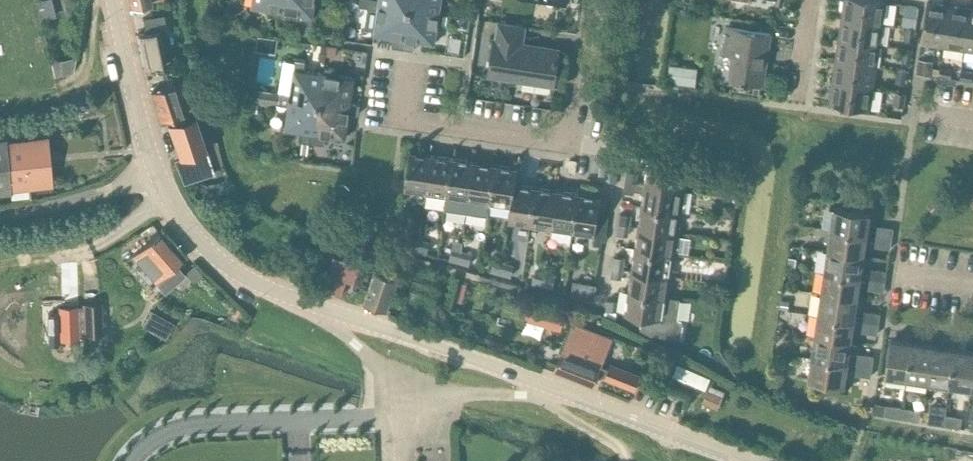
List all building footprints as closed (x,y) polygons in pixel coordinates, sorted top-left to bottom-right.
[(41,18),(55,14),(52,0),(37,0),(41,18)] [(252,6),(272,9),(271,15),(281,17),(282,10),(284,0),(253,0),(252,6)] [(282,10),(283,11),(302,14),(301,20),(301,22),(299,32),(309,34),(310,24),(312,16),(312,15),(315,0),(284,0),(282,10)] [(379,5),(409,10),(410,0),(379,0),(379,1),(379,5)] [(409,10),(439,15),(439,14),(441,0),(410,0),(409,10)] [(843,17),(883,23),(887,2),(876,0),(845,0),(843,17)] [(943,46),(950,5),(928,2),(921,43),(943,46)] [(378,10),(374,34),(393,37),(392,46),(398,47),(400,39),(400,38),(404,38),(409,10),(379,5),(378,7),(378,9),(378,10)] [(905,5),(902,25),(915,27),(916,20),(918,7),(906,5),(905,5)] [(964,50),(971,8),(950,5),(943,46),(964,50)] [(971,8),(964,50),(972,51),(972,9),(971,8)] [(400,39),(398,47),(414,49),(415,40),(435,43),(439,15),(409,10),(404,38),(400,38),(400,39)] [(145,69),(146,69),(166,65),(158,28),(166,26),(163,13),(142,18),(145,30),(137,32),(145,69)] [(842,17),(839,38),(880,45),(883,23),(843,17),(842,17)] [(457,18),(456,26),(469,27),(470,19),(457,18)] [(769,33),(770,24),(734,18),(732,28),(727,27),(723,53),(735,55),(732,79),(763,83),(771,34),(769,33)] [(523,42),(525,27),(499,23),(497,40),(494,40),(489,75),(554,85),(559,48),(523,42)] [(914,41),(916,28),(907,27),(905,40),(914,41)] [(259,36),(257,51),(272,53),(274,38),(259,36)] [(839,38),(836,59),(877,66),(880,45),(839,38)] [(320,46),(318,61),(324,62),(327,47),(327,46),(327,45),(320,45),(320,46)] [(327,46),(326,55),(336,56),(337,48),(337,46),(327,45),(327,46)] [(910,63),(913,50),(903,49),(901,61),(910,63)] [(75,53),(50,59),(53,72),(72,68),(75,53)] [(290,95),(289,99),(319,104),(324,73),(325,66),(325,65),(320,65),(317,64),(316,72),(304,70),(305,61),(296,59),(294,69),(290,95)] [(836,60),(832,80),(873,87),(877,66),(836,59),(836,60)] [(916,72),(915,73),(930,76),(930,75),(932,67),(933,61),(919,59),(918,59),(917,65),(916,72)] [(324,73),(319,104),(352,109),(359,110),(360,104),(352,103),(351,103),(352,95),(355,78),(352,77),(335,75),(336,68),(326,67),(325,66),(324,73)] [(697,69),(669,66),(667,83),(695,86),(697,69)] [(951,78),(953,70),(940,68),(939,76),(951,78)] [(896,70),(895,82),(905,83),(906,71),(896,70)] [(972,81),(972,73),(961,71),(960,79),(972,81)] [(832,81),(829,103),(870,109),(873,87),(832,80),(832,81)] [(163,86),(150,90),(161,120),(177,115),(179,120),(168,124),(180,158),(174,160),(183,186),(199,180),(198,178),(214,172),(194,115),(186,118),(184,112),(173,82),(172,83),(163,86)] [(905,107),(907,93),(896,91),(894,105),(905,107)] [(281,93),(280,102),(289,103),(286,129),(304,132),(303,141),(308,142),(309,142),(310,133),(315,133),(319,104),(289,99),(290,95),(281,93)] [(250,103),(249,111),(257,113),(258,103),(251,102),(250,102),(250,103)] [(310,133),(309,142),(324,144),(326,135),(346,138),(349,113),(352,114),(358,114),(359,110),(352,109),(319,104),(315,133),(310,133)] [(4,137),(0,137),(0,189),(9,188),(9,185),(49,181),(45,137),(5,141),(4,137)] [(410,151),(404,191),(425,194),(427,185),(427,182),(428,178),(428,174),(431,155),(410,151)] [(427,185),(425,194),(426,195),(446,198),(452,158),(432,155),(431,155),(428,174),(428,178),(427,182),(427,185)] [(446,198),(445,210),(446,210),(466,213),(474,161),(453,158),(452,158),(446,198)] [(474,161),(466,213),(467,213),(488,217),(489,204),(495,166),(495,164),(474,161)] [(648,163),(645,184),(656,186),(684,190),(687,169),(648,163)] [(495,166),(489,204),(490,204),(511,207),(513,192),(514,192),(515,184),(518,167),(517,167),(495,164),(495,166)] [(627,171),(625,182),(636,183),(638,173),(627,171)] [(727,181),(725,195),(736,197),(738,183),(727,181)] [(216,182),(207,185),(211,196),(219,193),(216,182)] [(625,182),(624,191),(634,193),(635,190),(636,183),(625,182)] [(636,183),(635,190),(644,191),(642,206),(681,212),(684,190),(656,186),(645,184),(636,183)] [(510,212),(508,223),(510,223),(529,226),(535,187),(515,184),(514,192),(513,192),(511,207),(510,212)] [(535,187),(529,226),(531,226),(550,229),(556,190),(536,187),(535,187)] [(556,190),(550,229),(552,229),(571,232),(572,232),(578,193),(557,190),(556,190)] [(578,193),(572,232),(574,232),(595,236),(597,223),(601,197),(579,193),(578,193)] [(724,205),(722,216),(734,218),(736,206),(724,205)] [(642,206),(639,227),(678,233),(681,212),(642,206)] [(834,207),(831,228),(867,234),(870,212),(834,207)] [(621,213),(619,224),(630,226),(631,215),(621,213)] [(595,236),(593,245),(600,246),(601,240),(603,240),(605,224),(597,223),(595,236)] [(619,224),(617,234),(628,236),(630,226),(619,224)] [(875,235),(892,238),(894,228),(877,225),(875,235)] [(639,227),(636,248),(675,254),(678,233),(639,227)] [(831,228),(828,250),(864,255),(867,234),(831,228)] [(155,281),(180,259),(182,257),(160,232),(133,255),(155,281)] [(890,249),(892,238),(875,235),(873,246),(890,249)] [(410,236),(406,248),(417,251),(420,239),(410,236)] [(420,239),(417,251),(427,254),(431,242),(420,239)] [(452,248),(449,260),(459,262),(462,251),(460,251),(452,248)] [(636,248),(633,269),(672,275),(675,254),(636,248)] [(828,250),(824,271),(861,277),(864,255),(828,250)] [(462,251),(459,262),(460,263),(470,265),(473,254),(462,251)] [(335,253),(322,287),(324,288),(340,293),(342,294),(346,280),(354,283),(362,263),(352,259),(335,253)] [(412,255),(410,262),(428,267),(430,260),(414,256),(412,255)] [(612,266),(623,268),(624,258),(614,256),(612,266)] [(788,257),(787,265),(795,266),(796,257),(788,257)] [(494,260),(491,271),(501,274),(504,262),(494,260)] [(436,262),(435,268),(457,274),(458,268),(436,262)] [(504,262),(501,274),(511,276),(514,265),(505,263),(504,262)] [(202,273),(193,264),(185,272),(193,281),(202,273)] [(621,278),(623,268),(612,266),(611,277),(621,278)] [(458,268),(457,274),(478,280),(479,274),(458,268)] [(869,278),(885,281),(887,270),(870,268),(869,278)] [(633,269),(630,291),(669,296),(672,275),(633,269)] [(387,309),(398,277),(376,270),(365,302),(387,309)] [(535,271),(532,282),(542,285),(545,274),(535,271)] [(824,271),(821,292),(857,298),(861,277),(824,271)] [(520,286),(479,274),(478,280),(519,292),(520,286)] [(545,274),(542,285),(543,285),(552,288),(556,277),(547,274),(545,274)] [(431,305),(435,293),(437,285),(415,278),(409,298),(431,305)] [(884,292),(885,281),(869,278),(867,289),(884,292)] [(571,294),(584,298),(585,298),(593,300),(594,300),(596,285),(596,284),(573,281),(571,293),(571,294)] [(541,291),(539,297),(569,305),(570,299),(541,291)] [(630,291),(627,313),(644,315),(642,329),(651,334),(681,339),(684,321),(684,320),(678,319),(681,298),(672,297),(669,296),(630,291)] [(821,292),(818,314),(854,320),(857,298),(821,292)] [(616,312),(618,301),(607,299),(605,310),(616,312)] [(781,300),(779,308),(788,310),(789,301),(781,300)] [(82,305),(58,306),(59,340),(83,339),(83,334),(84,334),(103,333),(101,302),(82,303),(82,305)] [(407,304),(404,313),(421,318),(424,309),(407,304)] [(547,307),(542,326),(560,331),(565,312),(547,307)] [(862,321),(879,324),(881,313),(864,311),(862,321)] [(57,314),(47,314),(48,344),(58,343),(57,314)] [(818,314),(815,335),(851,341),(854,320),(818,314)] [(162,316),(153,332),(165,338),(174,322),(162,316)] [(565,344),(555,371),(593,387),(598,374),(604,377),(608,368),(601,365),(605,357),(613,336),(574,321),(565,344)] [(878,334),(879,324),(862,321),(861,332),(878,334)] [(775,329),(774,338),(779,339),(783,335),(784,330),(775,329)] [(815,335),(812,357),(848,362),(856,364),(856,363),(873,366),(874,356),(857,353),(849,352),(851,341),(815,335)] [(890,339),(885,375),(907,379),(912,342),(890,339)] [(912,342),(907,379),(929,382),(929,378),(934,345),(912,342)] [(929,378),(929,382),(950,385),(955,351),(955,349),(934,345),(929,378)] [(950,385),(970,388),(971,388),(972,372),(972,351),(955,349),(955,351),(950,385)] [(653,369),(650,376),(665,382),(667,377),(675,358),(667,355),(660,352),(653,369)] [(812,357),(808,379),(844,385),(848,362),(812,357)] [(604,377),(604,378),(635,390),(641,374),(610,362),(608,368),(604,377)] [(856,364),(854,375),(871,377),(873,366),(856,363),(856,364)] [(682,365),(666,406),(684,413),(701,372),(682,365)] [(716,393),(705,422),(752,440),(764,410),(716,393)] [(886,410),(885,415),(900,418),(902,407),(887,404),(886,410)] [(902,407),(900,418),(901,418),(917,421),(918,421),(919,410),(903,407),(902,407)] [(944,426),(946,414),(929,412),(927,423),(944,426)] [(946,414),(944,426),(960,428),(962,417),(946,414)]
